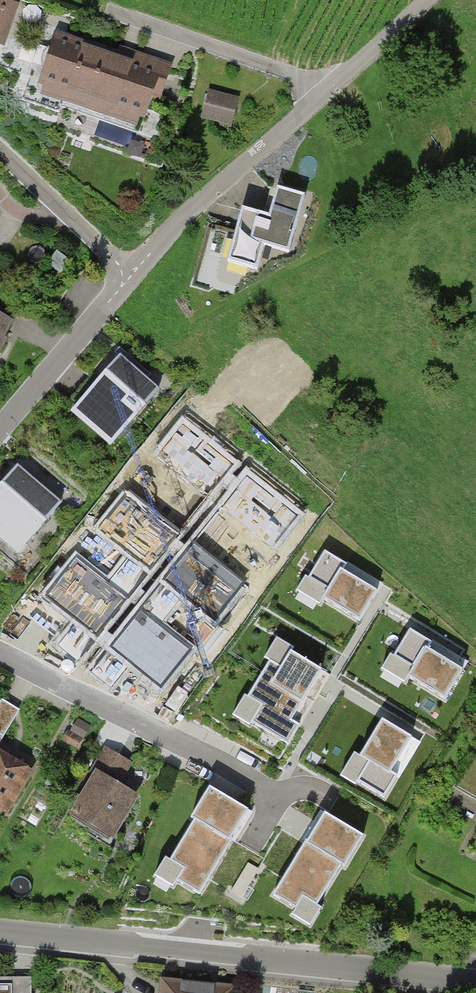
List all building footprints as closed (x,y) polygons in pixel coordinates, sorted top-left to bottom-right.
[(2,0),(0,0),(0,45),(3,46),(17,5),(2,0)] [(58,30),(35,94),(141,131),(153,98),(161,101),(172,70),(58,30)] [(203,117),(235,126),(243,95),(211,86),(203,117)] [(241,213),(227,266),(258,274),(265,249),(289,255),(305,199),(277,191),(269,221),(241,213)] [(8,327),(0,323),(0,343),(8,327)] [(120,360),(70,418),(111,453),(160,395),(120,360)] [(168,491),(227,532),(252,497),(192,456),(168,491)] [(18,470),(0,491),(0,545),(18,560),(63,508),(18,470)] [(261,493),(239,521),(269,545),(292,517),(261,493)] [(361,627),(379,597),(342,575),(347,567),(324,554),(307,583),(328,595),(323,604),(361,627)] [(444,707),(462,677),(425,655),(430,648),(408,634),(391,663),(411,675),(406,684),(444,707)] [(282,671),(269,664),(247,700),(261,709),(251,726),(288,748),(300,728),(292,724),(321,675),(291,656),(282,671)] [(1,701),(0,703),(0,745),(19,712),(1,701)] [(86,729),(73,722),(62,742),(77,750),(83,740),(81,738),(86,729)] [(390,777),(411,740),(381,723),(359,762),(368,767),(356,788),(386,804),(398,782),(390,777)] [(95,773),(69,820),(113,844),(138,800),(118,789),(132,763),(103,748),(90,771),(95,773)] [(474,753),(455,788),(475,799),(475,754),(474,753)] [(6,820),(33,773),(0,754),(0,816),(6,820)] [(248,817),(209,794),(190,825),(193,827),(170,865),(185,874),(177,886),(199,899),(248,817)] [(365,841),(325,818),(308,846),(306,844),(273,902),(296,915),(303,904),(317,912),(340,872),(345,875),(365,841)] [(259,870),(248,863),(231,893),(241,899),(259,870)] [(33,979),(0,979),(0,992),(33,992),(33,979)] [(237,987),(159,980),(158,992),(236,992),(237,987)]
